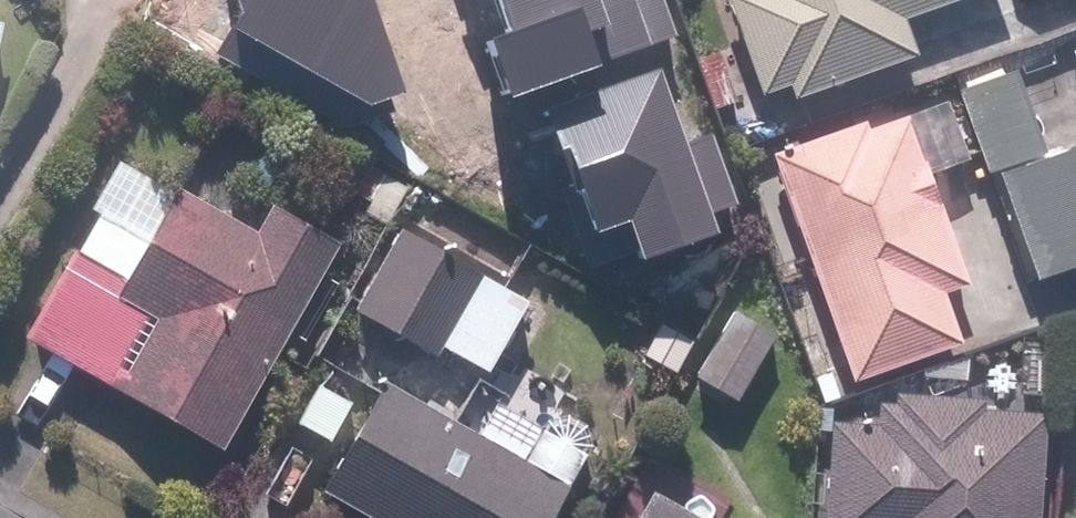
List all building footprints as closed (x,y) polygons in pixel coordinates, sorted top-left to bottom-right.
[(370,106),(408,93),(376,0),(242,0),(247,13),(237,27),(370,106)] [(510,97),(678,38),(664,0),(502,0),(513,32),(489,40),(510,97)] [(751,97),(778,88),(782,101),(903,59),(891,23),(955,0),(716,0),(751,97)] [(1050,47),(1069,98),(1075,95),(1075,38),(1050,47)] [(641,248),(645,260),(721,233),(712,210),(739,200),(716,135),(690,144),(663,68),(551,107),(580,188),(566,193),(592,265),(641,248)] [(1035,161),(1006,77),(951,96),(979,177),(990,174),(1026,281),(1075,264),(1075,147),(1035,161)] [(766,157),(844,381),(947,345),(930,296),(956,287),(898,120),(856,134),(853,126),(766,157)] [(62,253),(14,337),(212,450),(330,245),(262,207),(244,238),(145,181),(117,231),(91,216),(68,256),(62,253)] [(390,230),(343,311),(417,357),(425,344),(475,374),(516,306),(390,230)] [(723,315),(685,381),(728,405),(766,338),(723,315)] [(805,382),(814,406),(832,398),(824,375),(805,382)] [(310,494),(351,517),(541,517),(576,458),(579,443),(573,428),(559,418),(541,420),(529,431),(510,465),(374,385),(310,494)] [(1037,425),(971,419),(972,409),(904,405),(903,414),(886,414),(885,435),(838,431),(832,517),(1029,517),(1037,425)] [(1056,463),(1053,517),(1075,517),(1075,464),(1056,463)] [(639,493),(625,517),(683,517),(639,493)]
